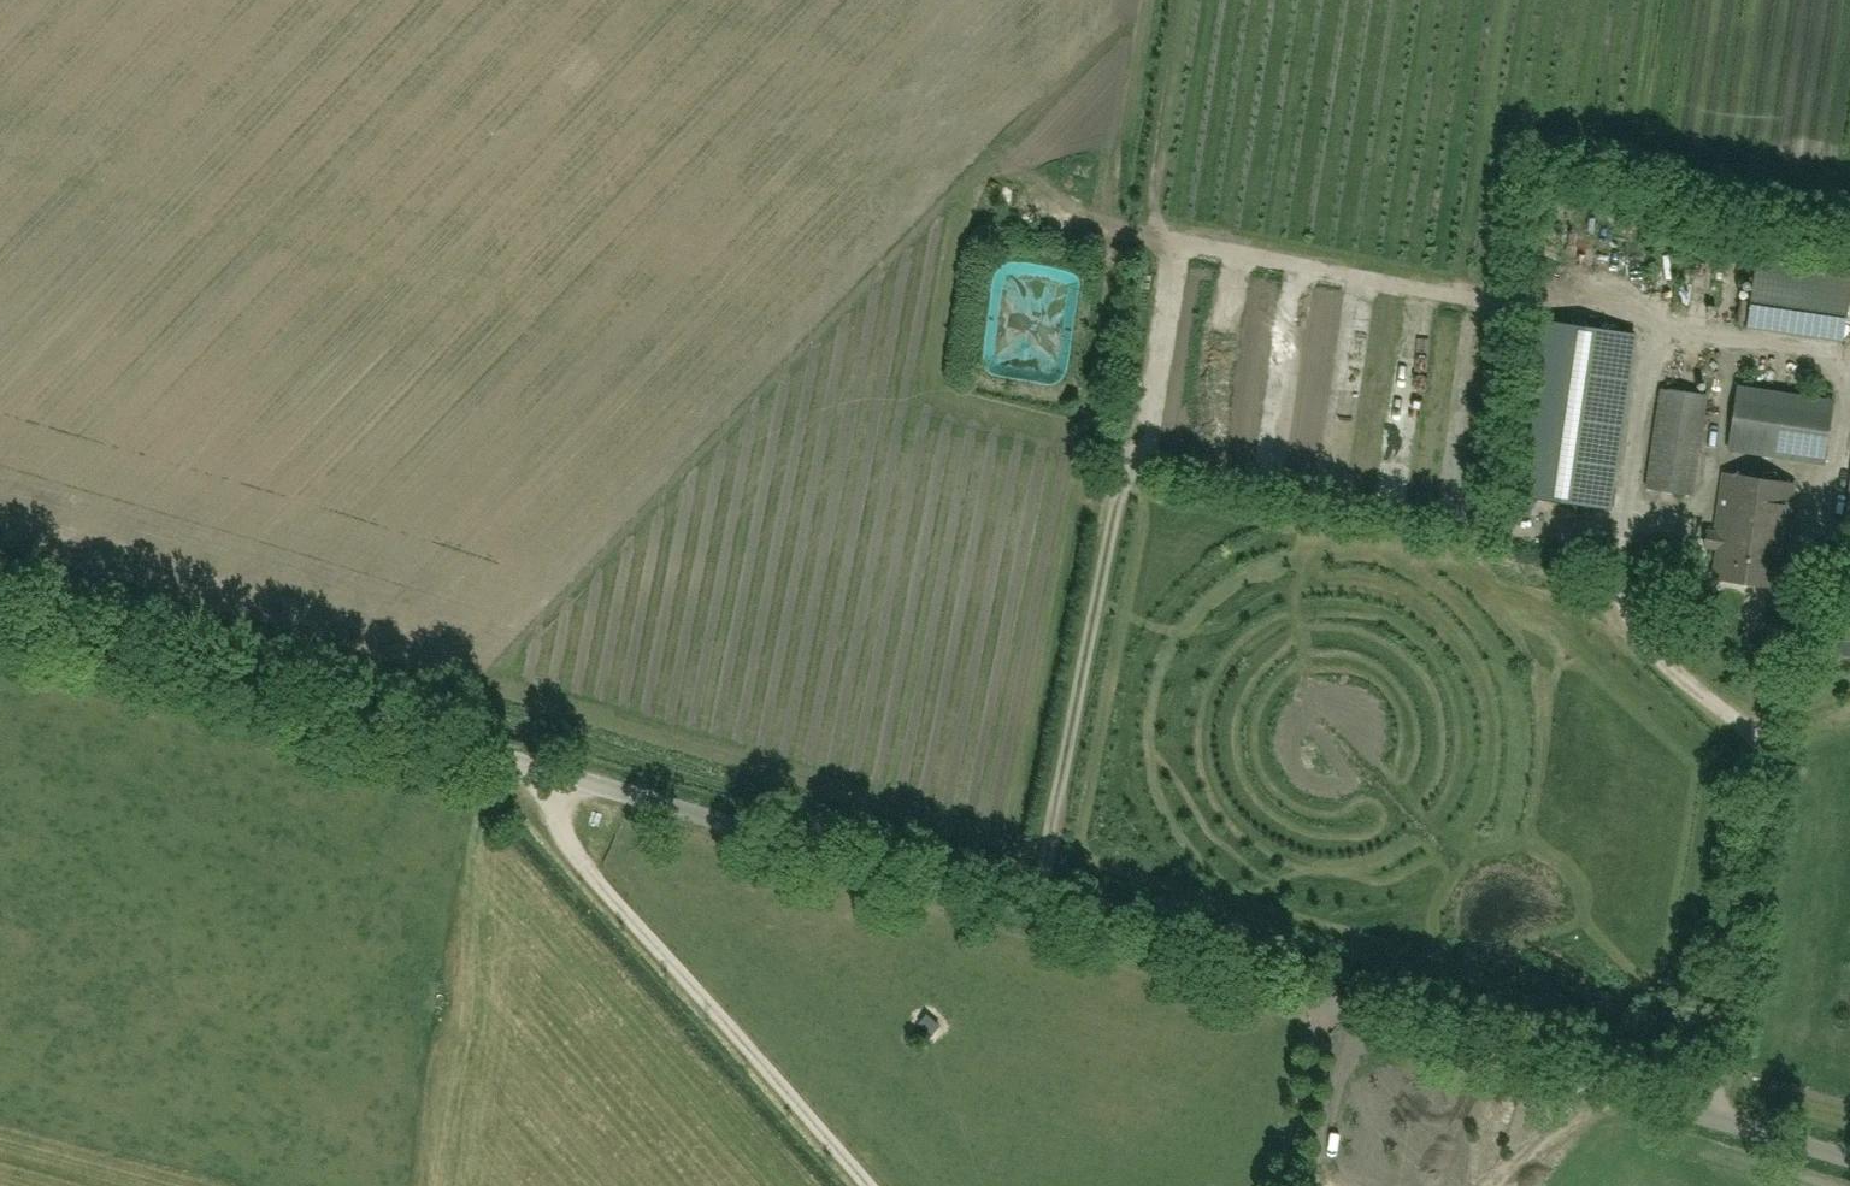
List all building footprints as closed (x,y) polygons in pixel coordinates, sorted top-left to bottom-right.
[(1032,230),(1032,217),(1008,217),(1007,230),(1032,230)] [(1808,263),(1811,241),(1734,230),(1731,252),(1808,263)] [(1849,290),(1849,276),(1757,261),(1746,328),(1843,342),(1849,290)] [(1034,352),(1076,352),(1075,298),(1062,298),(1061,287),(1032,288),(1032,269),(1008,269),(1010,332),(1033,332),(1034,352)] [(1609,509),(1635,333),(1535,319),(1510,495),(1609,509)] [(1729,448),(1826,463),(1835,402),(1738,387),(1729,448)] [(1694,495),(1709,395),(1660,388),(1645,488),(1694,495)] [(1726,474),(1716,533),(1783,543),(1791,484),(1726,474)] [(1783,543),(1716,533),(1706,531),(1704,546),(1719,548),(1714,576),(1776,585),(1781,548),(1782,548),(1783,543)]
